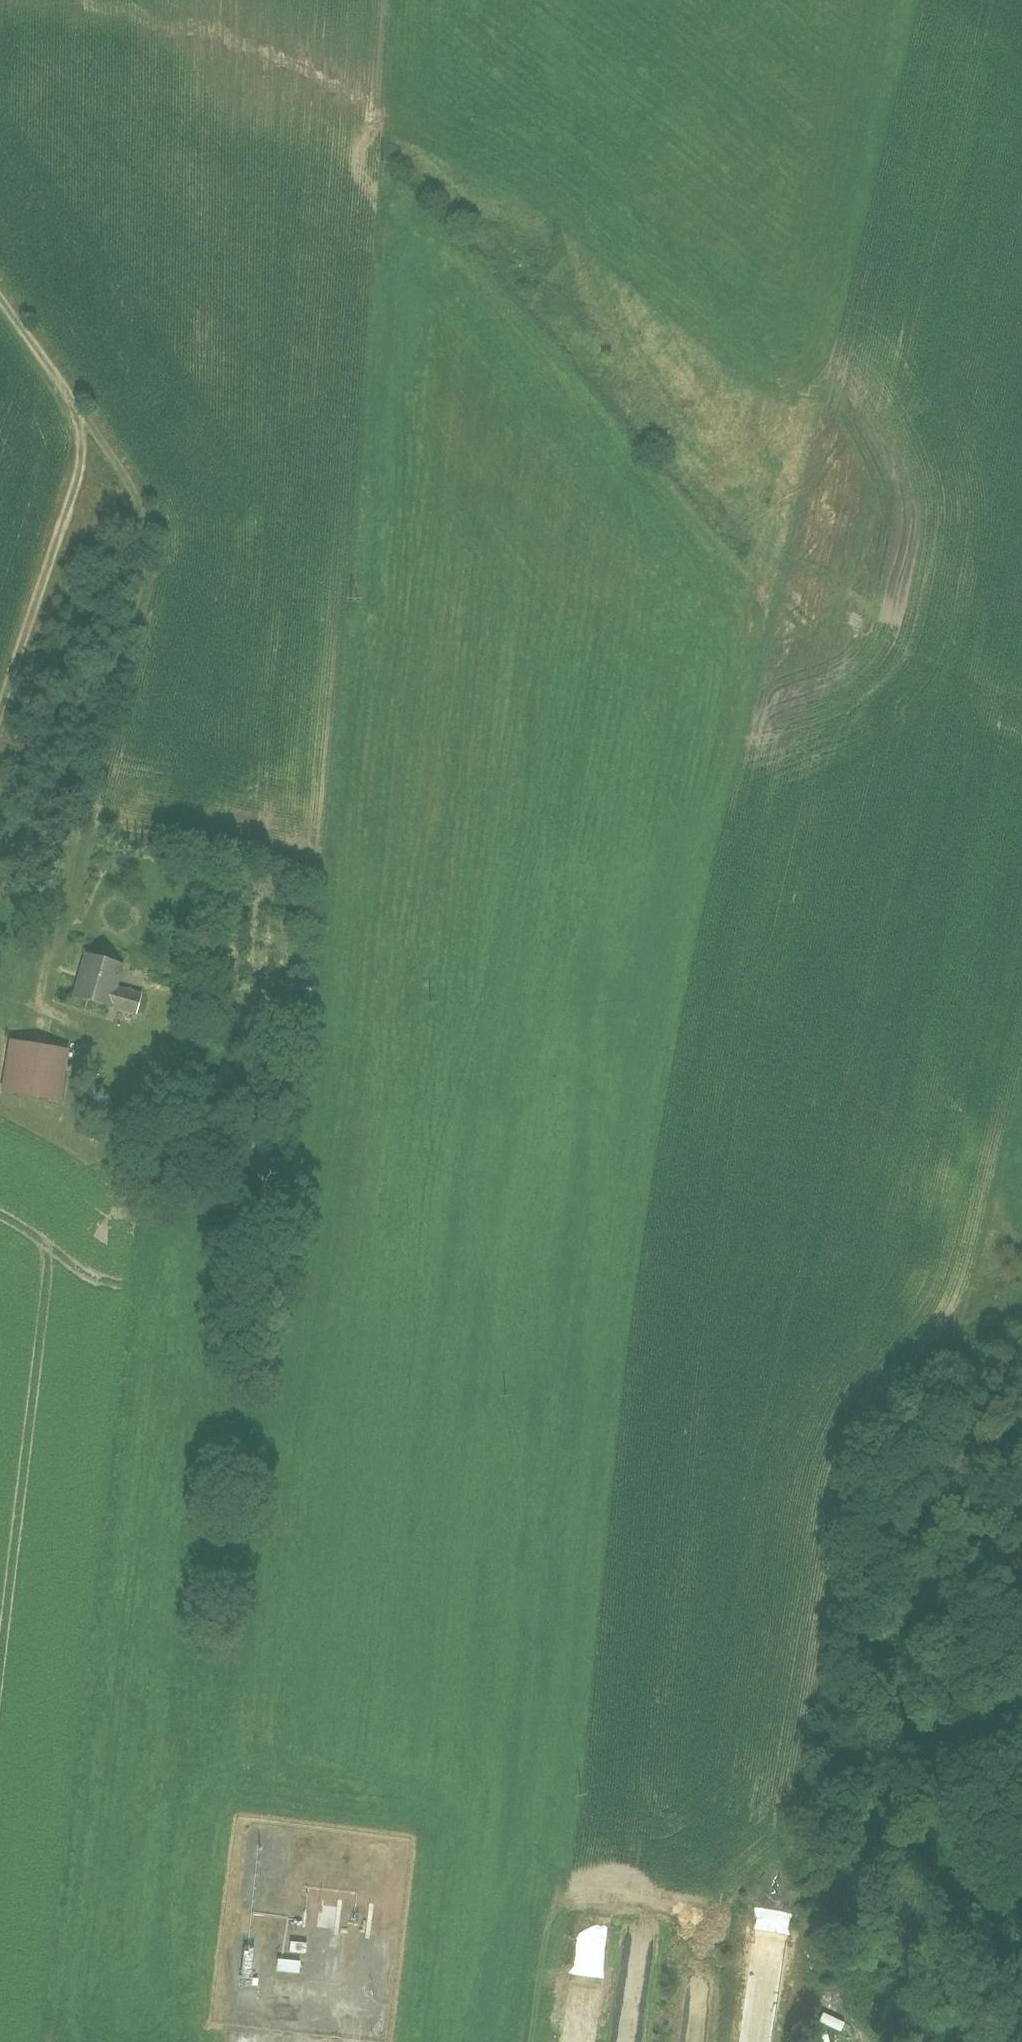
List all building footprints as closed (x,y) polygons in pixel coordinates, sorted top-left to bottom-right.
[(84,957),(73,1001),(110,1010),(110,1008),(159,1020),(165,994),(116,982),(120,966),(84,957)] [(12,994),(10,1004),(27,1006),(29,996),(12,994)] [(61,1057),(6,1050),(0,1095),(0,1103),(55,1110),(61,1057)] [(304,1935),(303,1916),(285,1917),(286,1936),(304,1935)] [(307,1951),(307,1938),(285,1938),(284,1951),(307,1951)] [(297,1968),(298,1955),(271,1954),(271,1967),(297,1968)]
